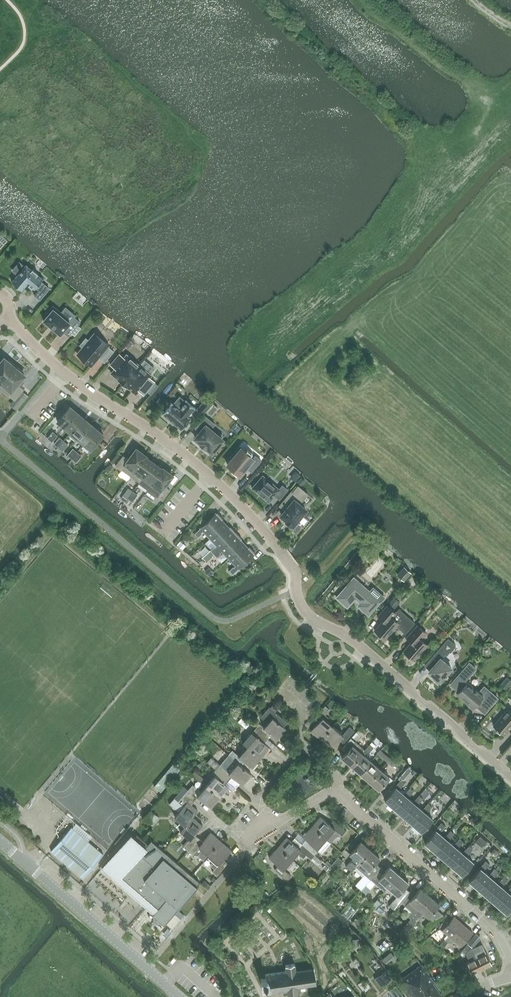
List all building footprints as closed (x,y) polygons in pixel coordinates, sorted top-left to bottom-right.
[(20,271),(12,281),(22,290),(23,290),(22,289),(28,283),(29,284),(28,285),(32,288),(33,287),(34,288),(34,289),(36,287),(39,290),(34,295),(40,299),(49,288),(41,281),(43,278),(37,274),(38,273),(32,268),(32,269),(26,265),(22,270),(21,269),(20,271)] [(60,297),(64,291),(59,288),(55,294),(60,297)] [(46,314),(47,315),(43,320),(60,334),(63,331),(68,336),(80,322),(74,317),(69,322),(60,314),(61,313),(53,305),(46,314)] [(107,345),(108,345),(95,334),(78,355),(91,365),(98,357),(104,363),(114,351),(107,345)] [(118,381),(122,384),(139,365),(126,354),(124,357),(119,354),(110,364),(115,368),(111,373),(119,380),(118,381)] [(1,382),(16,365),(15,365),(9,359),(7,361),(4,358),(0,363),(0,382),(1,382)] [(16,365),(0,384),(0,387),(8,394),(8,395),(15,400),(24,389),(17,384),(25,375),(22,373),(23,371),(16,366),(16,365)] [(139,365),(122,384),(126,387),(127,387),(136,394),(139,390),(143,394),(146,391),(150,394),(159,385),(149,377),(151,375),(139,365)] [(195,408),(186,399),(178,408),(173,403),(171,402),(162,413),(181,429),(190,418),(188,416),(195,408)] [(204,400),(196,409),(203,414),(210,405),(204,400)] [(70,406),(57,421),(64,427),(76,412),(70,406)] [(76,412),(64,427),(71,432),(68,435),(69,435),(83,418),(76,412)] [(215,424),(205,416),(195,428),(200,432),(195,438),(201,443),(206,447),(212,452),(222,439),(210,429),(215,424)] [(83,418),(69,435),(75,441),(90,423),(83,418)] [(90,423),(75,441),(76,441),(78,438),(84,444),(97,429),(90,423)] [(97,429),(84,444),(91,450),(104,435),(97,429)] [(47,438),(52,441),(57,435),(53,431),(47,438)] [(59,437),(54,444),(58,447),(64,441),(59,437)] [(68,444),(64,441),(58,447),(63,451),(68,444)] [(241,448),(227,465),(240,475),(246,467),(252,472),(261,460),(255,455),(253,458),(241,448)] [(72,458),(77,452),(73,449),(68,455),(72,458)] [(122,469),(130,475),(145,455),(136,449),(128,460),(123,456),(116,466),(121,470),(122,469)] [(81,456),(77,452),(72,458),(76,462),(81,456)] [(146,455),(145,455),(130,475),(139,482),(154,463),(145,456),(146,455)] [(154,463),(139,482),(140,482),(143,478),(152,484),(163,468),(162,469),(154,463)] [(163,468),(152,484),(160,491),(156,496),(162,500),(170,490),(164,486),(172,475),(163,468)] [(263,475),(252,488),(269,502),(275,495),(279,499),(288,489),(282,485),(279,489),(263,475)] [(177,490),(185,494),(188,487),(181,483),(177,490)] [(292,492),(291,491),(279,505),(285,510),(281,515),(287,520),(286,521),(291,526),(292,524),(293,525),(297,520),(299,521),(303,516),(302,514),(306,509),(299,504),(308,494),(298,486),(292,492)] [(128,498),(133,491),(128,488),(124,495),(128,498)] [(133,491),(128,498),(132,501),(137,494),(133,491)] [(210,538),(225,524),(221,520),(222,519),(223,519),(223,518),(217,512),(217,513),(216,514),(216,513),(200,527),(201,528),(195,533),(198,537),(202,533),(201,532),(203,531),(210,538)] [(214,553),(236,532),(230,526),(230,527),(229,528),(225,524),(210,538),(217,545),(215,547),(214,546),(210,550),(214,553)] [(229,558),(244,544),(240,540),(241,539),(242,539),(236,532),(214,553),(217,557),(221,553),(220,553),(222,551),(229,558)] [(248,548),(244,544),(229,558),(236,565),(234,567),(233,566),(229,570),(233,574),(239,568),(254,554),(253,553),(254,553),(255,552),(249,546),(249,547),(248,548)] [(381,601),(354,578),(337,597),(347,606),(354,598),(360,603),(358,605),(369,614),(381,601)] [(387,606),(378,616),(383,621),(374,630),(385,639),(396,626),(405,633),(414,623),(398,610),(395,613),(387,606)] [(426,633),(417,626),(406,638),(411,642),(402,652),(408,657),(409,656),(414,660),(427,645),(420,639),(426,633)] [(428,668),(426,670),(434,677),(432,678),(434,680),(438,683),(442,682),(444,681),(445,679),(446,675),(446,674),(452,667),(442,657),(445,654),(446,655),(449,651),(455,644),(448,638),(424,665),(428,668)] [(479,693),(468,683),(467,685),(464,682),(476,668),(471,663),(452,685),(460,692),(458,694),(473,707),(476,704),(485,712),(496,698),(484,687),(479,693)] [(501,684),(509,692),(510,689),(510,679),(508,676),(501,684)] [(321,740),(333,725),(323,717),(330,709),(325,705),(314,718),(318,722),(311,731),(321,740)] [(259,723),(255,728),(268,738),(271,734),(277,739),(286,728),(283,726),(287,721),(270,706),(263,715),(269,720),(263,727),(259,723)] [(507,709),(494,725),(504,735),(510,728),(510,730),(510,712),(507,709)] [(475,717),(467,726),(474,732),(482,724),(475,717)] [(343,743),(354,730),(349,726),(343,734),(333,725),(321,740),(331,748),(339,739),(343,743)] [(264,742),(268,738),(255,728),(251,732),(243,742),(247,746),(261,758),(269,748),(270,747),(264,742)] [(356,742),(363,732),(359,729),(352,738),(356,742)] [(445,734),(452,739),(456,734),(449,729),(445,734)] [(365,750),(356,742),(353,745),(352,745),(342,757),(351,765),(362,753),(362,754),(365,750)] [(252,768),(261,758),(247,746),(239,755),(232,750),(228,755),(229,756),(237,762),(241,765),(244,761),(252,768)] [(390,757),(381,749),(377,753),(386,761),(390,757)] [(371,761),(362,754),(362,753),(351,765),(360,773),(371,761)] [(252,774),(241,765),(237,762),(229,756),(220,765),(211,757),(207,762),(216,769),(228,780),(232,776),(242,785),(252,774)] [(396,762),(390,757),(386,761),(392,766),(396,762)] [(380,768),(371,761),(360,773),(369,781),(380,768)] [(379,789),(390,777),(380,768),(369,781),(379,789)] [(225,784),(228,780),(216,769),(212,773),(214,775),(206,785),(220,797),(229,787),(225,784)] [(155,781),(159,785),(168,777),(164,773),(155,781)] [(404,794),(410,787),(401,779),(395,786),(396,787),(385,799),(394,808),(405,795),(404,794)] [(220,797),(206,785),(197,795),(195,794),(199,789),(193,784),(189,789),(185,786),(182,790),(195,801),(198,797),(211,808),(220,797)] [(414,803),(413,802),(407,797),(414,790),(410,787),(404,794),(405,795),(394,808),(403,815),(414,803)] [(195,801),(182,790),(170,803),(179,811),(175,815),(185,824),(186,824),(193,816),(198,811),(191,805),(195,801)] [(423,811),(422,810),(417,805),(423,798),(419,795),(413,802),(414,803),(403,815),(412,823),(423,811)] [(426,813),(432,806),(428,803),(422,810),(423,811),(412,823),(421,831),(432,819),(426,813)] [(198,812),(205,816),(209,810),(201,806),(198,812)] [(203,825),(193,816),(186,824),(185,824),(180,830),(190,839),(183,847),(188,851),(199,838),(195,834),(203,825)] [(312,827),(326,839),(331,843),(340,833),(342,835),(346,831),(334,820),(330,824),(321,816),(312,827)] [(433,827),(436,830),(425,843),(434,851),(445,838),(439,833),(446,825),(442,822),(439,826),(436,824),(433,827)] [(52,851),(84,878),(104,854),(72,827),(52,851)] [(331,843),(326,839),(312,827),(303,837),(299,833),(295,837),(315,854),(319,850),(322,853),(331,843)] [(454,845),(449,841),(455,833),(452,830),(445,838),(434,851),(443,858),(454,845)] [(209,855),(221,841),(211,832),(203,841),(199,838),(188,851),(192,854),(199,847),(202,849),(198,855),(205,861),(209,855)] [(131,835),(103,867),(155,912),(153,915),(164,925),(198,887),(196,885),(199,882),(151,841),(148,844),(141,837),(138,840),(131,835)] [(287,836),(277,847),(292,859),(298,852),(303,857),(306,854),(317,864),(321,860),(315,855),(315,854),(295,837),(292,841),(287,836)] [(458,849),(464,842),(460,838),(454,845),(443,858),(452,866),(463,853),(458,849)] [(232,850),(221,841),(209,855),(219,864),(212,872),(216,876),(228,863),(224,859),(232,850)] [(355,867),(370,849),(361,842),(351,854),(354,857),(346,866),(352,871),(355,867)] [(462,874),(472,861),(467,856),(473,849),(469,846),(463,853),(452,866),(462,874)] [(292,859),(277,847),(269,857),(278,865),(274,869),(287,880),(291,876),(283,869),(292,859)] [(369,870),(380,858),(370,849),(355,867),(359,871),(364,865),(369,870)] [(339,857),(331,865),(330,867),(327,870),(327,871),(331,875),(335,871),(344,861),(339,857)] [(479,889),(490,876),(489,876),(484,871),(490,864),(486,861),(481,868),(469,881),(479,889)] [(388,887),(399,874),(389,866),(386,870),(381,866),(371,879),(384,891),(388,887)] [(488,897),(499,884),(498,883),(493,879),(499,872),(495,869),(489,876),(490,876),(479,889),(488,897)] [(277,879),(280,874),(273,870),(270,875),(277,879)] [(405,887),(409,883),(399,874),(388,887),(398,895),(389,905),(394,909),(402,900),(410,891),(405,887)] [(497,905),(508,892),(507,891),(502,887),(508,880),(504,876),(498,883),(499,884),(488,897),(497,905)] [(363,878),(354,888),(359,893),(368,882),(363,878)] [(411,918),(419,909),(430,895),(421,887),(417,892),(413,888),(410,891),(402,900),(406,904),(406,905),(412,910),(408,916),(411,918)] [(510,907),(510,887),(507,891),(508,892),(497,905),(506,913),(510,907)] [(419,909),(411,918),(403,927),(408,931),(417,921),(415,920),(418,917),(419,918),(423,913),(432,920),(443,914),(436,909),(440,904),(430,895),(419,909)] [(445,939),(448,942),(463,925),(453,916),(442,929),(449,935),(445,939)] [(383,927),(389,921),(385,918),(380,924),(383,927)] [(461,946),(473,933),(463,925),(448,942),(451,944),(455,940),(461,946)] [(476,933),(468,943),(473,947),(481,938),(476,933)] [(467,944),(462,951),(466,954),(472,948),(467,944)] [(472,949),(474,954),(481,970),(492,965),(482,944),(472,949)] [(481,970),(474,954),(472,949),(471,948),(467,953),(470,960),(466,962),(471,974),(481,970)] [(298,986),(316,983),(314,968),(296,971),(295,963),(285,965),(286,970),(265,973),(266,978),(261,979),(262,986),(267,985),(268,992),(287,989),(288,994),(299,992),(298,986)] [(442,995),(432,982),(434,981),(422,964),(399,980),(410,996),(412,994),(413,996),(440,996),(442,995)] [(375,978),(382,987),(392,979),(385,970),(375,978)] [(393,996),(405,996),(395,985),(388,990),(393,996)]
